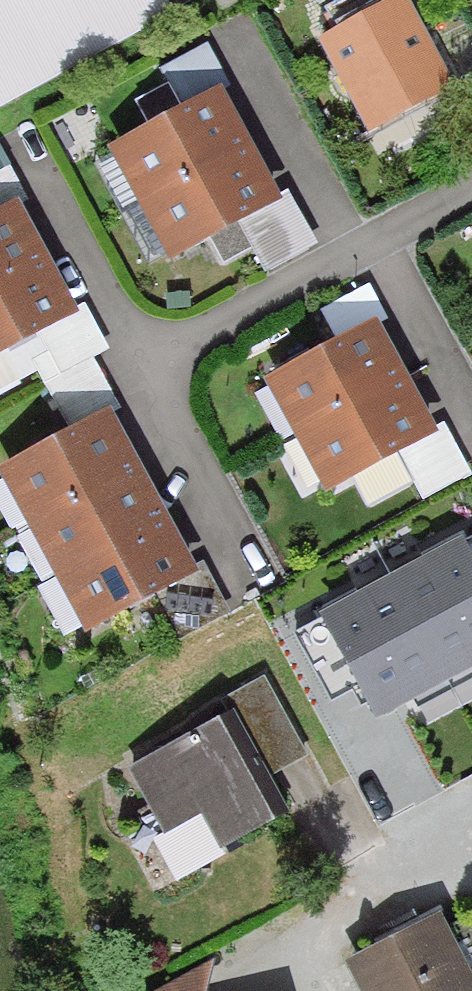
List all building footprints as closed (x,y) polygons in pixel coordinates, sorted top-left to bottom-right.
[(196,0),(0,0),(0,103),(196,0)] [(371,127),(440,94),(395,0),(378,0),(323,26),(371,127)] [(109,129),(138,192),(241,144),(211,81),(109,129)] [(241,144),(138,192),(167,253),(202,236),(214,264),(282,232),(241,144)] [(31,247),(3,192),(0,193),(0,262),(31,247)] [(0,262),(0,340),(62,308),(31,247),(0,262)] [(268,364),(298,422),(393,373),(367,324),(382,317),(362,279),(308,306),(324,335),(268,364)] [(393,373),(298,422),(333,487),(393,456),(416,500),(465,474),(435,416),(420,424),(393,373)] [(120,463),(96,413),(0,460),(0,464),(23,510),(120,463)] [(23,510),(48,561),(146,514),(120,463),(23,510)] [(174,571),(146,514),(48,561),(77,619),(174,571)] [(390,578),(447,686),(471,673),(471,541),(467,544),(464,539),(390,578)] [(390,578),(316,617),(319,624),(298,635),(333,701),(353,690),(361,706),(366,702),(377,723),(447,686),(390,578)] [(195,808),(218,852),(287,815),(263,770),(297,751),(258,677),(118,752),(159,828),(195,808)] [(361,990),(471,990),(471,975),(443,916),(347,961),(361,990)] [(213,962),(159,990),(208,990),(213,962)]
